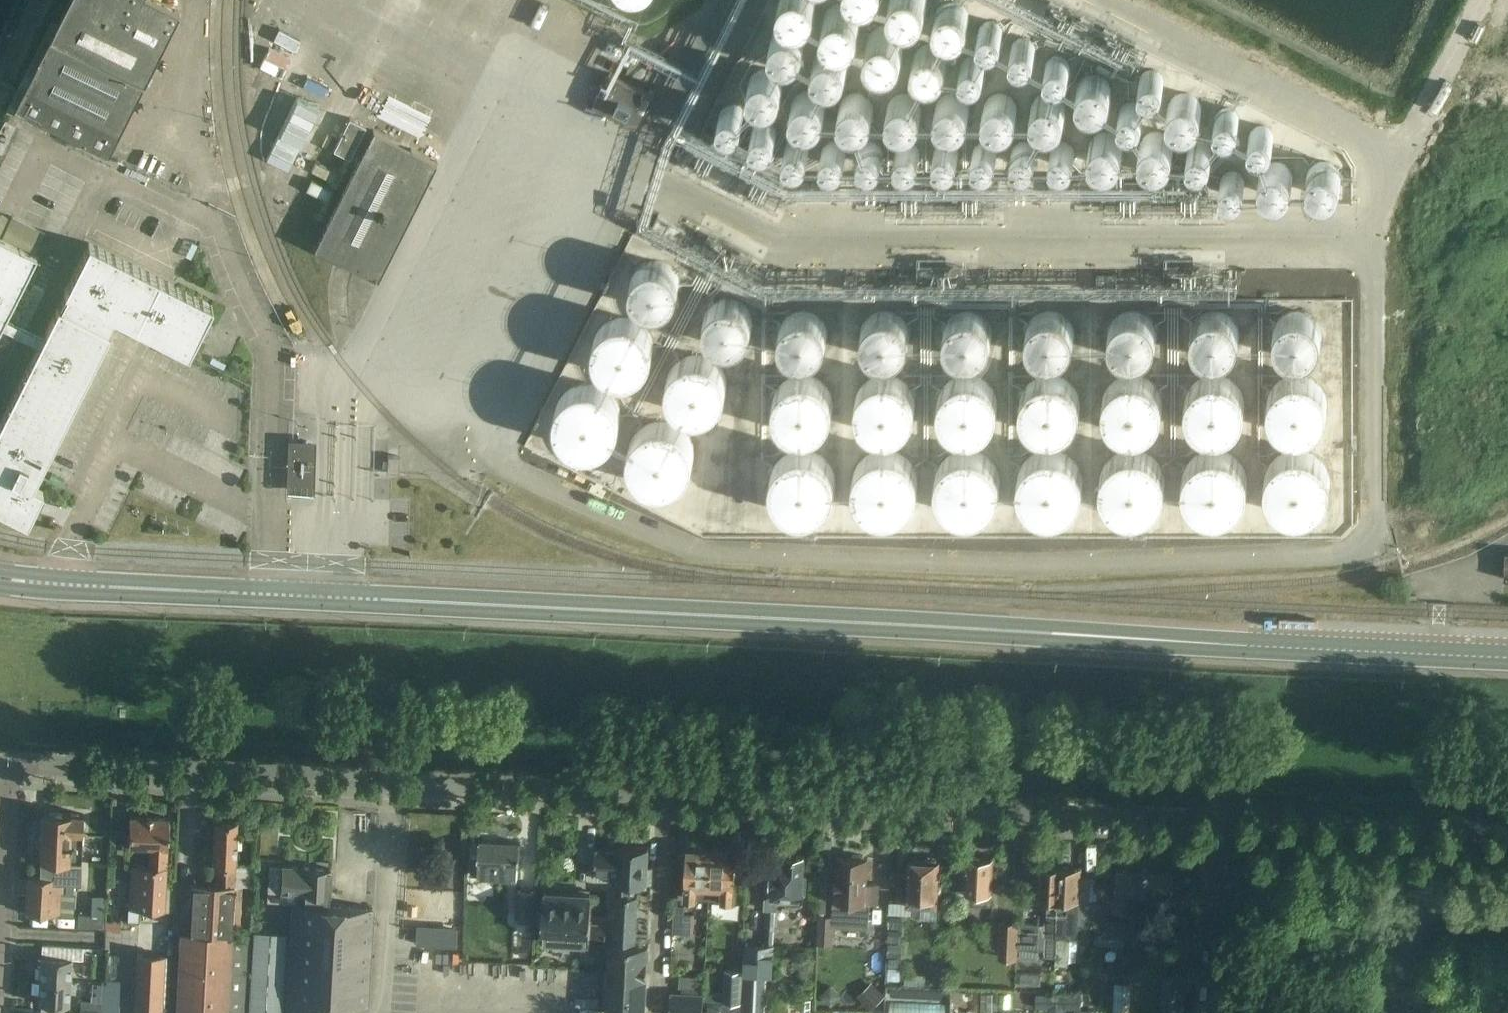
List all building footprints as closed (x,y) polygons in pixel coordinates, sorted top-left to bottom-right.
[(53,32),(143,76),(178,8),(181,10),(182,7),(166,0),(69,0),(53,32)] [(813,0),(778,0),(778,1),(779,5),(781,8),(783,11),(786,13),(790,15),(794,15),(797,15),(801,15),(805,13),(808,11),(810,8),(812,5),(813,1),(813,0)] [(924,0),(888,0),(888,1),(889,5),(891,8),(894,11),(897,13),(900,15),(904,15),(908,15),(911,15),(915,13),(918,11),(921,8),(922,5),(924,1),(924,0)] [(857,24),(858,21),(858,17),(856,13),(854,10),(852,7),(849,5),(845,3),(842,2),(838,3),(834,3),(831,5),(828,7),(825,10),(823,13),(822,17),(822,21),(822,24),(823,28),(825,31),(828,34),(831,36),(834,38),(838,39),(842,39),(845,38),(849,36),(852,34),(854,31),(856,28),(857,24)] [(972,28),(972,24),(972,20),(970,16),(969,13),(966,10),(963,8),(959,6),(956,6),(952,6),(948,6),(945,8),(942,10),(939,13),(937,16),(936,20),(936,24),(936,28),(937,31),(939,34),(942,37),(945,40),(948,41),(952,42),(956,42),(959,41),(963,39),(966,37),(969,34),(970,31),(972,28)] [(1004,36),(1004,34),(1004,31),(1003,29),(1002,27),(1000,25),(998,23),(996,22),(993,22),(991,22),(989,22),(986,23),(984,25),(983,27),(981,29),(981,31),(980,34),(981,36),(981,38),(983,41),(984,42),(986,44),(989,45),(991,45),(993,45),(996,45),(998,44),(1000,42),(1002,41),(1003,38),(1004,36)] [(900,47),(901,43),(901,39),(899,36),(897,32),(895,30),(892,27),(888,26),(884,25),(881,25),(877,26),(873,27),(870,30),(868,32),(866,36),(865,39),(864,43),(865,47),(866,50),(868,54),(870,57),(873,59),(877,60),(881,61),(884,61),(888,60),(892,59),(895,56),(897,54),(899,50),(900,47)] [(805,49),(806,45),(806,42),(804,39),(803,37),(801,34),(798,32),(795,31),(792,30),(789,31),(786,31),(783,32),(780,34),(778,37),(777,39),(776,42),(775,45),(776,49),(777,52),(778,54),(780,57),(783,58),(786,60),(789,60),(792,60),(795,60),(798,58),(801,57),(803,54),(804,52),(805,49)] [(143,76),(53,32),(51,31),(50,33),(53,34),(18,103),(16,101),(15,103),(109,150),(110,147),(108,146),(142,78),(145,80),(146,78),(143,76)] [(1037,52),(1037,49),(1037,47),(1036,44),(1035,42),(1033,40),(1031,39),(1029,38),(1026,37),(1024,37),(1022,38),(1019,39),(1017,40),(1016,42),(1014,44),(1014,47),(1013,49),(1014,52),(1014,54),(1016,56),(1017,58),(1019,59),(1022,60),(1024,61),(1026,61),(1029,60),(1031,59),(1033,58),(1035,56),(1036,54),(1037,52)] [(949,70),(950,66),(950,63),(948,59),(946,56),(944,53),(941,51),(937,49),(934,48),(930,48),(926,49),(923,51),(919,53),(917,56),(915,59),(914,63),(913,66),(914,70),(915,74),(917,77),(919,80),(923,82),(926,84),(930,84),(933,84),(937,84),(941,82),(944,80),(946,77),(948,74),(949,70)] [(847,70),(847,67),(847,64),(846,61),(844,58),(842,56),(839,54),(836,53),(833,52),(830,52),(827,52),(824,54),(822,56),(820,58),(818,61),(817,64),(817,67),(817,70),(818,73),(820,76),(822,78),(824,80),(827,81),(830,82),(833,82),(836,81),(839,80),(842,78),(844,76),(846,73),(847,70)] [(986,71),(986,68),(986,66),(985,63),(984,61),(982,59),(980,58),(978,57),(975,56),(973,56),(971,57),(968,58),(966,59),(965,61),(964,63),(963,66),(963,68),(963,71),(964,73),(965,75),(966,77),(968,78),(971,79),(973,80),(975,80),(978,79),(980,78),(982,77),(984,75),(985,73),(986,71)] [(1071,70),(1071,68),(1071,65),(1070,63),(1069,61),(1067,59),(1065,57),(1063,56),(1061,56),(1058,56),(1056,56),(1054,57),(1052,59),(1050,61),(1049,63),(1048,65),(1048,68),(1048,70),(1049,72),(1050,74),(1052,76),(1054,78),(1056,79),(1058,79),(1061,79),(1063,79),(1065,78),(1067,76),(1069,75),(1070,72),(1071,70)] [(780,89),(781,86),(781,83),(779,80),(778,77),(776,75),(773,73),(770,72),(767,71),(764,71),(761,72),(758,73),(756,75),(753,77),(752,80),(751,83),(751,86),(751,89),(752,92),(754,95),(756,97),(758,99),(761,101),(764,101),(767,101),(770,101),(773,99),(776,97),(778,95),(779,92),(780,89)] [(1165,86),(1166,83),(1165,81),(1164,79),(1163,76),(1162,75),(1160,73),(1157,72),(1155,72),(1152,72),(1150,72),(1148,73),(1146,75),(1144,76),(1143,79),(1142,81),(1142,83),(1142,86),(1143,88),(1144,90),(1146,92),(1148,93),(1150,94),(1153,95),(1155,95),(1157,95),(1160,93),(1162,92),(1163,90),(1164,88),(1165,86)] [(655,97),(610,75),(594,107),(640,130),(655,97)] [(1111,94),(1112,91),(1112,88),(1110,85),(1109,82),(1107,80),(1104,78),(1101,76),(1098,76),(1095,76),(1092,76),(1089,78),(1086,80),(1084,82),(1083,85),(1082,88),(1081,91),(1082,94),(1083,97),(1084,100),(1086,102),(1089,104),(1092,105),(1095,106),(1098,106),(1101,105),(1104,104),(1107,102),(1109,100),(1110,97),(1111,94)] [(824,112),(824,109),(824,106),(823,103),(822,100),(819,98),(817,96),(814,95),(811,94),(808,94),(805,95),(802,96),(799,98),(797,100),(796,103),(795,106),(794,109),(795,112),(796,115),(797,118),(799,120),(802,122),(805,123),(808,124),(811,124),(814,123),(817,122),(819,120),(822,118),(823,115),(824,112)] [(1016,113),(1017,110),(1017,107),(1015,104),(1014,101),(1012,99),(1009,97),(1006,96),(1003,95),(1000,95),(997,96),(994,97),(992,99),(989,101),(988,104),(987,107),(987,110),(987,113),(988,116),(989,119),(992,121),(994,123),(997,124),(1000,125),(1003,125),(1006,124),(1009,123),(1012,121),(1014,119),(1015,116),(1016,113)] [(1065,113),(1065,110),(1065,107),(1064,104),(1063,101),(1060,99),(1058,97),(1055,96),(1052,95),(1049,95),(1046,96),(1043,97),(1040,99),(1038,101),(1037,104),(1036,107),(1035,110),(1036,113),(1037,116),(1038,119),(1040,121),(1043,123),(1046,124),(1049,125),(1052,125),(1055,124),(1058,123),(1060,121),(1063,119),(1064,116),(1065,113)] [(920,114),(920,111),(920,108),(919,105),(917,102),(915,100),(912,98),(909,97),(906,96),(903,96),(900,97),(897,98),(895,100),(893,102),(891,105),(890,108),(890,111),(890,114),(891,117),(893,120),(895,122),(897,124),(900,125),(903,126),(906,126),(910,125),(912,124),(915,122),(917,120),(919,117),(920,114)] [(1202,114),(1202,111),(1202,108),(1201,104),(1200,102),(1197,99),(1195,98),(1192,96),(1189,96),(1186,96),(1183,96),(1180,98),(1177,99),(1175,102),(1174,104),(1173,107),(1172,111),(1173,114),(1174,117),(1175,119),(1177,122),(1180,124),(1183,125),(1186,126),(1189,126),(1192,125),(1195,124),(1197,122),(1200,119),(1201,117),(1202,114)] [(871,115),(872,112),(872,109),(870,105),(869,103),(867,100),(864,98),(861,97),(858,97),(855,97),(852,97),(849,99),(847,100),(845,103),(843,105),(842,108),(842,111),(842,115),(843,118),(845,120),(847,123),(849,125),(852,126),(855,126),(858,126),(861,126),(864,125),(867,123),(869,120),(870,118),(871,115)] [(968,115),(968,112),(968,109),(967,105),(965,103),(963,100),(961,99),(958,97),(955,97),(951,97),(948,97),(946,99),(943,100),(941,103),(939,105),(938,108),(938,112),(938,115),(939,118),(941,120),(943,123),(946,125),(948,126),(951,126),(955,126),(958,126),(961,125),(963,123),(965,120),(967,118),(968,115)] [(1145,118),(1145,116),(1145,113),(1144,111),(1143,109),(1141,107),(1139,106),(1137,105),(1134,104),(1132,104),(1129,105),(1127,106),(1125,107),(1124,109),(1122,111),(1122,113),(1121,116),(1122,118),(1122,121),(1124,123),(1125,125),(1127,126),(1129,127),(1132,127),(1134,127),(1137,127),(1139,126),(1141,124),(1143,123),(1144,121),(1145,118)] [(743,120),(743,118),(743,115),(742,113),(741,111),(739,109),(737,108),(735,107),(733,106),(730,106),(728,107),(725,108),(723,109),(722,111),(721,113),(720,115),(720,118),(720,120),(721,123),(722,125),(724,127),(726,128),(728,129),(730,129),(733,129),(735,129),(737,128),(739,126),(741,125),(742,123),(743,120)] [(1241,122),(1241,120),(1241,117),(1240,115),(1239,113),(1237,111),(1235,109),(1233,108),(1230,108),(1228,108),(1226,108),(1223,109),(1221,111),(1220,113),(1219,115),(1218,117),(1218,120),(1218,122),(1219,124),(1220,126),(1221,128),(1223,130),(1226,131),(1228,131),(1231,131),(1233,131),(1235,130),(1237,128),(1239,126),(1240,124),(1241,122)] [(366,125),(351,117),(334,149),(350,157),(366,125)] [(777,138),(777,135),(777,133),(776,130),(775,128),(773,127),(771,125),(769,124),(766,124),(764,124),(762,124),(759,125),(757,127),(756,128),(754,130),(754,133),(753,135),(754,138),(754,140),(756,142),(757,144),(759,145),(762,146),(764,147),(766,147),(769,146),(771,145),(773,144),(775,142),(776,140),(777,138)] [(1276,141),(1276,138),(1276,136),(1275,134),(1274,132),(1272,130),(1270,128),(1268,127),(1265,127),(1263,127),(1261,127),(1258,128),(1256,130),(1255,132),(1254,134),(1253,136),(1252,138),(1253,141),(1254,143),(1255,145),(1256,147),(1258,149),(1261,150),(1263,150),(1265,150),(1268,150),(1270,149),(1272,147),(1274,145),(1275,143),(1276,141)] [(315,247),(378,279),(378,276),(377,276),(434,162),(435,162),(437,160),(375,129),(373,130),(375,131),(318,246),(316,244),(315,247)] [(1122,153),(1123,150),(1123,147),(1121,144),(1120,141),(1118,139),(1115,137),(1112,136),(1109,135),(1106,135),(1103,136),(1100,137),(1098,139),(1096,141),(1094,144),(1093,147),(1093,150),(1093,153),(1094,156),(1096,159),(1098,161),(1100,163),(1103,164),(1106,165),(1109,165),(1112,164),(1115,163),(1118,161),(1120,159),(1121,156),(1122,153)] [(1173,154),(1173,151),(1173,148),(1172,145),(1171,142),(1168,140),(1166,138),(1163,137),(1160,136),(1157,136),(1154,137),(1151,138),(1148,140),(1146,142),(1145,145),(1144,148),(1143,151),(1144,154),(1145,157),(1146,160),(1148,162),(1151,164),(1154,165),(1157,166),(1160,166),(1163,165),(1166,164),(1168,162),(1171,160),(1172,157),(1173,154)] [(810,155),(810,152),(810,150),(809,147),(808,145),(806,143),(804,142),(802,141),(799,140),(797,140),(795,141),(792,142),(790,143),(789,145),(787,147),(787,150),(786,152),(787,155),(787,157),(789,159),(790,161),(792,162),(795,163),(797,164),(799,164),(802,163),(804,162),(806,161),(808,159),(809,157),(810,155)] [(846,157),(846,154),(846,152),(845,149),(844,147),(843,145),(841,144),(838,143),(836,142),(833,142),(831,143),(829,144),(827,145),(825,147),(824,149),(823,152),(823,154),(823,157),(824,159),(825,161),(827,163),(829,164),(831,165),(833,166),(836,166),(838,165),(841,164),(843,163),(844,161),(845,159),(846,157)] [(922,156),(922,154),(922,152),(921,149),(920,147),(918,145),(916,144),(914,143),(911,142),(909,142),(906,143),(904,144),(902,145),(901,147),(899,149),(899,151),(898,154),(899,156),(899,159),(901,161),(902,163),(904,164),(906,165),(909,166),(911,166),(914,165),(916,164),(918,163),(920,161),(921,159),(922,156)] [(999,156),(999,154),(999,152),(998,149),(997,147),(995,145),(993,144),(991,143),(988,142),(986,142),(984,143),(981,144),(979,145),(978,147),(976,149),(976,151),(975,154),(976,156),(976,159),(978,161),(979,163),(981,164),(984,165),(986,166),(988,166),(991,165),(993,164),(995,163),(997,161),(998,159),(999,156)] [(1075,156),(1076,154),(1076,152),(1075,149),(1073,147),(1072,145),(1070,144),(1068,143),(1065,142),(1063,142),(1060,143),(1058,144),(1056,145),(1054,147),(1053,149),(1052,151),(1052,154),(1052,156),(1053,159),(1054,161),(1056,163),(1058,164),(1060,165),(1063,166),(1065,166),(1068,165),(1070,164),(1072,163),(1073,161),(1075,159),(1075,156)] [(884,157),(884,155),(884,152),(883,150),(882,148),(880,146),(878,144),(876,143),(873,143),(871,143),(869,143),(866,144),(864,146),(863,148),(862,150),(861,152),(861,154),(861,157),(862,159),(863,161),(864,163),(866,165),(869,166),(871,166),(873,166),(876,166),(878,165),(880,163),(882,161),(883,159),(884,157)] [(960,157),(960,154),(960,152),(959,150),(958,147),(956,146),(954,144),(952,143),(949,143),(947,143),(945,143),(942,144),(940,146),(939,147),(937,150),(937,152),(936,154),(937,157),(937,159),(939,161),(940,163),(942,165),(945,166),(947,166),(949,166),(952,165),(954,164),(956,163),(958,161),(959,159),(960,157)] [(1037,158),(1037,155),(1037,153),(1036,150),(1035,148),(1033,146),(1031,145),(1029,144),(1027,143),(1024,143),(1022,144),(1020,145),(1018,146),(1016,148),(1015,150),(1014,153),(1014,155),(1014,158),(1015,160),(1016,162),(1018,164),(1020,165),(1022,166),(1024,167),(1027,167),(1029,166),(1031,165),(1033,164),(1035,162),(1036,160),(1037,158)] [(1214,157),(1214,155),(1214,153),(1213,150),(1212,148),(1210,146),(1208,145),(1206,144),(1203,143),(1201,143),(1198,144),(1196,145),(1194,146),(1193,148),(1191,150),(1191,152),(1190,155),(1191,157),(1191,160),(1193,162),(1194,164),(1196,165),(1199,166),(1201,167),(1203,167),(1206,166),(1208,165),(1210,164),(1212,162),(1213,160),(1214,157)] [(1292,182),(1292,179),(1292,176),(1291,173),(1290,170),(1287,168),(1285,166),(1282,165),(1279,164),(1276,164),(1273,165),(1270,166),(1267,168),(1265,170),(1264,173),(1263,176),(1262,179),(1263,182),(1264,185),(1265,188),(1267,190),(1270,192),(1273,194),(1276,194),(1279,194),(1282,194),(1285,192),(1287,190),(1290,188),(1291,185),(1292,182)] [(1341,182),(1341,179),(1341,176),(1340,173),(1339,170),(1336,168),(1334,166),(1331,164),(1328,164),(1325,164),(1322,164),(1319,166),(1316,168),(1314,170),(1313,173),(1312,176),(1311,179),(1312,182),(1313,185),(1314,188),(1316,190),(1319,192),(1322,193),(1325,194),(1328,194),(1331,193),(1334,192),(1336,190),(1339,188),(1340,185),(1341,182)] [(1246,187),(1247,184),(1247,182),(1246,179),(1244,177),(1243,175),(1241,174),(1238,173),(1236,172),(1234,173),(1231,173),(1229,174),(1227,175),(1225,177),(1224,179),(1223,182),(1223,184),(1223,187),(1224,189),(1225,191),(1227,193),(1229,194),(1231,195),(1234,196),(1236,196),(1238,195),(1241,194),(1243,193),(1244,191),(1246,189),(1246,187)] [(2,326),(38,343),(0,419),(0,508),(27,521),(43,489),(32,484),(110,329),(107,328),(114,315),(188,352),(213,304),(89,242),(64,291),(66,292),(60,305),(58,304),(42,335),(6,317),(37,256),(0,238),(0,330),(2,326)] [(651,262),(642,265),(634,270),(628,277),(626,286),(626,294),(629,302),(637,310),(648,316),(655,315),(662,314),(672,307),(677,299),(679,289),(677,279),(674,275),(668,268),(660,264),(651,262)] [(726,297),(717,299),(709,305),(703,312),(700,321),(701,330),(704,339),(712,347),(724,352),(730,352),(737,350),(748,343),(753,335),(755,324),(753,315),(751,310),(744,303),(736,298),(726,297)] [(799,309),(790,312),(783,316),(777,324),(775,332),(775,340),(778,348),(785,356),(797,361),(810,360),(819,352),(824,345),(826,335),(824,326),(822,321),(816,315),(808,311),(799,309)] [(966,310),(957,312),(949,317),(944,325),(942,333),(943,341),(947,348),(954,355),(965,359),(970,359),(975,358),(985,352),(990,345),(992,336),(991,327),(989,322),(983,315),(975,311),(966,310)] [(862,344),(868,352),(876,357),(886,359),(896,356),(904,349),(908,339),(908,329),(905,321),(899,315),(891,312),(883,311),(874,313),(868,318),(862,325),(861,335),(862,344)] [(1053,359),(1058,357),(1062,355),(1067,352),(1070,348),(1072,343),(1073,338),(1074,333),(1072,327),(1071,323),(1068,319),(1064,315),(1059,312),(1055,311),(1050,311),(1046,311),(1042,312),(1038,314),(1034,316),(1031,319),(1029,323),(1027,327),(1026,331),(1026,335),(1026,339),(1027,343),(1029,347),(1032,351),(1036,354),(1040,357),(1044,358),(1049,359),(1053,359)] [(1135,359),(1140,357),(1144,355),(1149,352),(1152,348),(1155,343),(1156,338),(1156,333),(1155,327),(1153,323),(1150,319),(1146,315),(1141,312),(1137,311),(1132,311),(1128,311),(1124,312),(1120,314),(1116,316),(1114,319),(1111,323),(1109,327),(1108,331),(1108,335),(1108,339),(1110,343),(1112,347),(1115,351),(1118,354),(1122,357),(1126,358),(1131,359),(1135,359)] [(1219,359),(1224,357),(1228,355),(1233,352),(1236,348),(1238,343),(1239,338),(1240,333),(1238,327),(1237,323),(1234,319),(1230,315),(1225,312),(1221,311),(1216,311),(1212,311),(1208,312),(1204,314),(1200,316),(1197,319),(1195,323),(1193,327),(1192,331),(1192,335),(1192,339),(1193,343),(1195,347),(1198,351),(1202,354),(1206,357),(1210,358),(1215,359),(1219,359)] [(1300,359),(1305,357),(1309,355),(1314,352),(1317,347),(1320,343),(1321,338),(1321,333),(1320,327),(1318,323),(1315,319),(1311,315),(1306,312),(1302,311),(1297,311),(1293,311),(1289,312),(1285,314),(1281,316),(1279,319),(1276,323),(1274,327),(1273,331),(1273,335),(1273,339),(1274,343),(1276,347),(1279,351),(1283,354),(1287,357),(1291,358),(1296,359),(1300,359)] [(621,319),(611,321),(602,327),(595,336),(592,346),(593,357),(597,367),(604,374),(614,379),(624,380),(635,378),(644,372),(650,364),(653,353),(653,343),(649,333),(641,325),(632,320),(621,319)] [(692,354),(681,356),(671,362),(665,371),(661,382),(662,392),(666,402),(675,412),(684,416),(696,420),(709,414),(717,407),(723,398),(726,385),(724,374),(721,368),(713,360),(703,355),(692,354)] [(882,373),(872,376),(863,382),(856,390),(853,401),(853,411),(857,421),(866,430),(876,435),(884,438),(899,432),(907,426),(913,416),(916,404),(914,394),(911,388),(903,380),(893,375),(882,373)] [(800,374),(790,377),(781,382),(775,391),(772,400),(773,409),(776,419),(784,428),(795,433),(804,433),(814,430),(823,424),(829,415),(831,404),(829,393),(826,388),(819,380),(810,376),(800,374)] [(953,432),(963,436),(976,435),(988,429),(996,419),(999,406),(996,393),(989,383),(979,377),(967,374),(955,377),(945,384),(939,394),(937,405),(939,416),(944,425),(953,432)] [(1029,382),(1025,386),(1022,391),(1020,397),(1019,402),(1019,408),(1020,414),(1023,419),(1026,424),(1030,428),(1035,432),(1041,434),(1046,435),(1052,435),(1058,434),(1064,432),(1069,429),(1073,425),(1077,421),(1079,415),(1081,410),(1081,404),(1080,398),(1078,392),(1076,387),(1072,383),(1067,379),(1062,376),(1057,374),(1051,374),(1045,374),(1039,376),(1034,378),(1029,382)] [(1110,383),(1107,386),(1104,393),(1102,398),(1101,404),(1102,411),(1105,419),(1107,423),(1112,428),(1117,432),(1123,434),(1130,436),(1136,436),(1142,434),(1148,432),(1152,428),(1157,424),(1160,419),(1162,413),(1163,407),(1163,400),(1162,395),(1159,390),(1156,385),(1153,382),(1148,378),(1142,375),(1137,374),(1131,374),(1126,375),(1120,377),(1115,379),(1110,383)] [(1194,383),(1191,387),(1187,393),(1185,399),(1184,405),(1185,412),(1188,419),(1190,424),(1195,429),(1200,432),(1207,435),(1213,436),(1219,436),(1225,435),(1231,432),(1235,429),(1240,424),(1243,419),(1245,414),(1246,408),(1246,401),(1245,396),(1242,390),(1239,385),(1236,382),(1231,378),(1225,376),(1220,374),(1214,374),(1209,375),(1203,377),(1199,379),(1194,383)] [(1276,383),(1273,386),(1269,393),(1267,398),(1266,404),(1267,411),(1270,419),(1273,423),(1277,428),(1283,432),(1289,434),(1295,435),(1302,435),(1307,434),(1313,432),(1318,428),(1322,424),(1325,419),(1328,413),(1328,407),(1328,400),(1327,395),(1325,390),(1321,385),(1318,381),(1313,378),(1308,375),(1302,374),(1296,374),(1291,375),(1285,376),(1281,379),(1276,383)] [(582,393),(571,396),(562,402),(555,410),(552,421),(553,432),(557,442),(565,449),(575,454),(585,456),(596,453),(605,447),(612,438),(615,428),(614,417),(610,407),(602,399),(592,394),(582,393)] [(654,421),(642,424),(631,430),(624,440),(620,452),(621,464),(626,476),(634,485),(645,491),(657,492),(670,489),(680,483),(687,473),(691,461),(690,449),(686,437),(677,428),(666,422),(654,421)] [(292,439),(288,439),(286,493),(314,494),(316,440),(292,439)] [(883,449),(871,452),(861,459),(854,468),(851,480),(851,490),(855,501),(865,512),(874,516),(888,517),(902,513),(910,507),(917,497),(919,483),(917,472),(914,465),(906,456),(895,451),(883,449)] [(1100,493),(1103,499),(1106,504),(1111,509),(1117,513),(1123,515),(1130,517),(1137,517),(1141,516),(1148,513),(1155,508),(1158,505),(1162,499),(1165,493),(1167,486),(1166,480),(1165,472),(1163,467),(1159,462),(1154,457),(1148,453),(1142,451),(1135,449),(1129,449),(1122,451),(1117,453),(1111,457),(1107,462),(1103,467),(1100,473),(1099,479),(1099,486),(1100,493)] [(1265,493),(1268,499),(1271,504),(1276,509),(1282,513),(1288,515),(1295,517),(1301,517),(1306,516),(1313,513),(1320,508),(1323,505),(1327,499),(1330,493),(1332,486),(1331,480),(1330,472),(1328,467),(1324,462),(1319,457),(1313,453),(1307,451),(1300,449),(1294,449),(1287,451),(1282,453),(1276,457),(1271,462),(1268,467),(1265,473),(1264,479),(1264,486),(1265,493)] [(800,450),(789,452),(780,458),(774,467),(771,477),(771,486),(775,496),(784,505),(794,510),(806,512),(815,508),(824,501),(830,492),(832,480),(830,470),(827,464),(820,456),(810,451),(800,450)] [(935,493),(938,499),(941,504),(946,509),(951,513),(957,515),(965,517),(971,517),(976,516),(982,514),(989,509),(993,505),(997,500),(999,493),(1001,486),(1001,480),(999,473),(997,467),(994,462),(988,457),(983,453),(977,451),(970,450),(963,450),(957,451),(951,454),(946,457),(941,462),(937,467),(935,474),(933,479),(934,487),(935,493)] [(1017,493),(1020,500),(1023,505),(1028,510),(1034,513),(1040,516),(1046,517),(1053,517),(1059,516),(1066,513),(1071,509),(1076,505),(1079,499),(1082,493),(1083,487),(1083,480),(1082,473),(1079,467),(1075,462),(1071,457),(1065,454),(1059,451),(1053,450),(1046,450),(1039,451),(1033,454),(1028,457),(1023,462),(1020,468),(1017,474),(1016,480),(1016,487),(1017,493)] [(1182,494),(1185,500),(1188,505),(1193,510),(1199,513),(1205,516),(1212,518),(1218,518),(1223,516),(1230,514),(1237,509),(1240,505),(1244,500),(1247,494),(1248,487),(1248,481),(1247,473),(1244,468),(1241,463),(1236,457),(1230,454),(1224,451),(1217,450),(1211,450),(1204,451),(1198,454),(1193,457),(1188,462),(1185,467),(1182,474),(1181,480),(1181,487),(1182,494)] [(387,456),(387,472),(399,473),(399,456),(387,456)] [(41,859),(82,861),(84,813),(49,812),(44,816),(41,859)] [(130,816),(129,845),(150,846),(149,865),(133,865),(131,908),(173,910),(174,887),(166,887),(169,817),(130,816)] [(215,820),(213,863),(217,864),(216,884),(234,885),(237,821),(215,820)] [(471,873),(490,873),(490,874),(519,876),(521,842),(479,840),(478,855),(472,855),(471,873)] [(595,871),(594,879),(610,880),(610,881),(618,881),(615,943),(636,944),(638,894),(629,894),(630,882),(651,883),(652,866),(649,866),(649,847),(618,845),(618,848),(596,848),(595,871)] [(708,899),(711,849),(687,848),(684,898),(708,899)] [(711,849),(708,899),(732,900),(735,850),(711,849)] [(766,875),(765,899),(767,900),(776,900),(776,895),(787,896),(787,902),(801,903),(802,894),(804,894),(805,876),(802,876),(804,855),(802,855),(802,854),(792,853),(792,854),(774,853),(774,866),(771,866),(771,875),(766,875)] [(833,911),(833,915),(834,916),(833,925),(846,925),(867,926),(869,901),(878,901),(878,883),(867,882),(868,857),(845,856),(838,856),(837,886),(834,886),(833,911)] [(992,892),(993,859),(967,857),(965,891),(973,891),(973,903),(990,904),(991,892),(992,892)] [(41,859),(40,876),(61,877),(61,882),(73,882),(81,883),(82,861),(41,859)] [(940,860),(909,859),(907,902),(912,903),(911,913),(921,914),(922,904),(938,904),(940,860)] [(294,900),(328,902),(330,868),(282,865),(281,891),(294,891),(294,900)] [(1060,867),(1039,866),(1037,898),(1048,898),(1046,923),(1019,922),(1018,949),(1044,950),(1044,957),(1054,957),(1054,950),(1055,950),(1060,867)] [(1067,937),(1068,899),(1079,900),(1081,868),(1060,867),(1055,950),(1070,951),(1070,937),(1067,937)] [(1116,869),(1114,909),(1129,910),(1130,893),(1173,895),(1174,872),(1116,869)] [(72,906),(73,882),(61,882),(61,877),(40,876),(29,875),(27,912),(59,914),(60,905),(72,906)] [(177,1012),(244,1012),(248,936),(240,935),(242,885),(234,885),(216,884),(193,883),(191,932),(182,931),(177,1012)] [(517,918),(534,919),(535,890),(518,889),(517,918)] [(608,924),(605,924),(592,923),(593,892),(546,889),(543,939),(607,942),(608,924)] [(765,899),(765,909),(766,909),(775,909),(777,909),(778,900),(776,900),(775,900),(767,900),(765,899)] [(1096,922),(1097,901),(1078,900),(1077,921),(1096,922)] [(287,1012),(338,1012),(339,1005),(367,1006),(373,908),(293,903),(287,1012)] [(903,912),(890,912),(889,948),(901,949),(903,912)] [(675,913),(674,933),(692,933),(692,914),(675,913)] [(78,915),(77,927),(103,927),(103,916),(78,915)] [(818,916),(817,943),(832,944),(833,925),(834,916),(833,915),(818,915),(818,916)] [(1099,942),(1124,943),(1125,921),(1110,920),(1110,927),(1100,927),(1099,942)] [(1002,921),(1000,957),(1015,957),(1017,922),(1002,921)] [(285,953),(286,933),(254,931),(249,1012),(281,1012),(285,953)] [(607,1012),(646,1012),(649,944),(636,944),(615,943),(611,943),(607,1012)] [(774,945),(765,944),(746,943),(742,1012),(764,1012),(765,997),(766,975),(772,975),(774,945)] [(84,972),(102,973),(103,951),(85,950),(84,972)] [(135,1011),(161,1012),(164,954),(138,953),(135,1011)] [(70,981),(72,958),(42,956),(40,980),(70,981)] [(724,994),(724,1002),(741,1002),(743,969),(725,968),(725,977),(724,994)] [(705,994),(706,977),(679,976),(679,988),(681,988),(681,993),(672,992),(670,1012),(704,1012),(705,994)] [(70,981),(40,980),(39,1003),(69,1004),(70,981)] [(873,984),(859,995),(870,1008),(884,996),(873,984)] [(831,985),(821,995),(831,1005),(841,994),(831,985)] [(708,993),(708,1001),(724,1002),(724,994),(708,993)] [(80,999),(79,1012),(100,1012),(101,1001),(80,999)] [(707,1012),(741,1012),(742,1005),(742,1003),(708,1002),(707,1012)]
